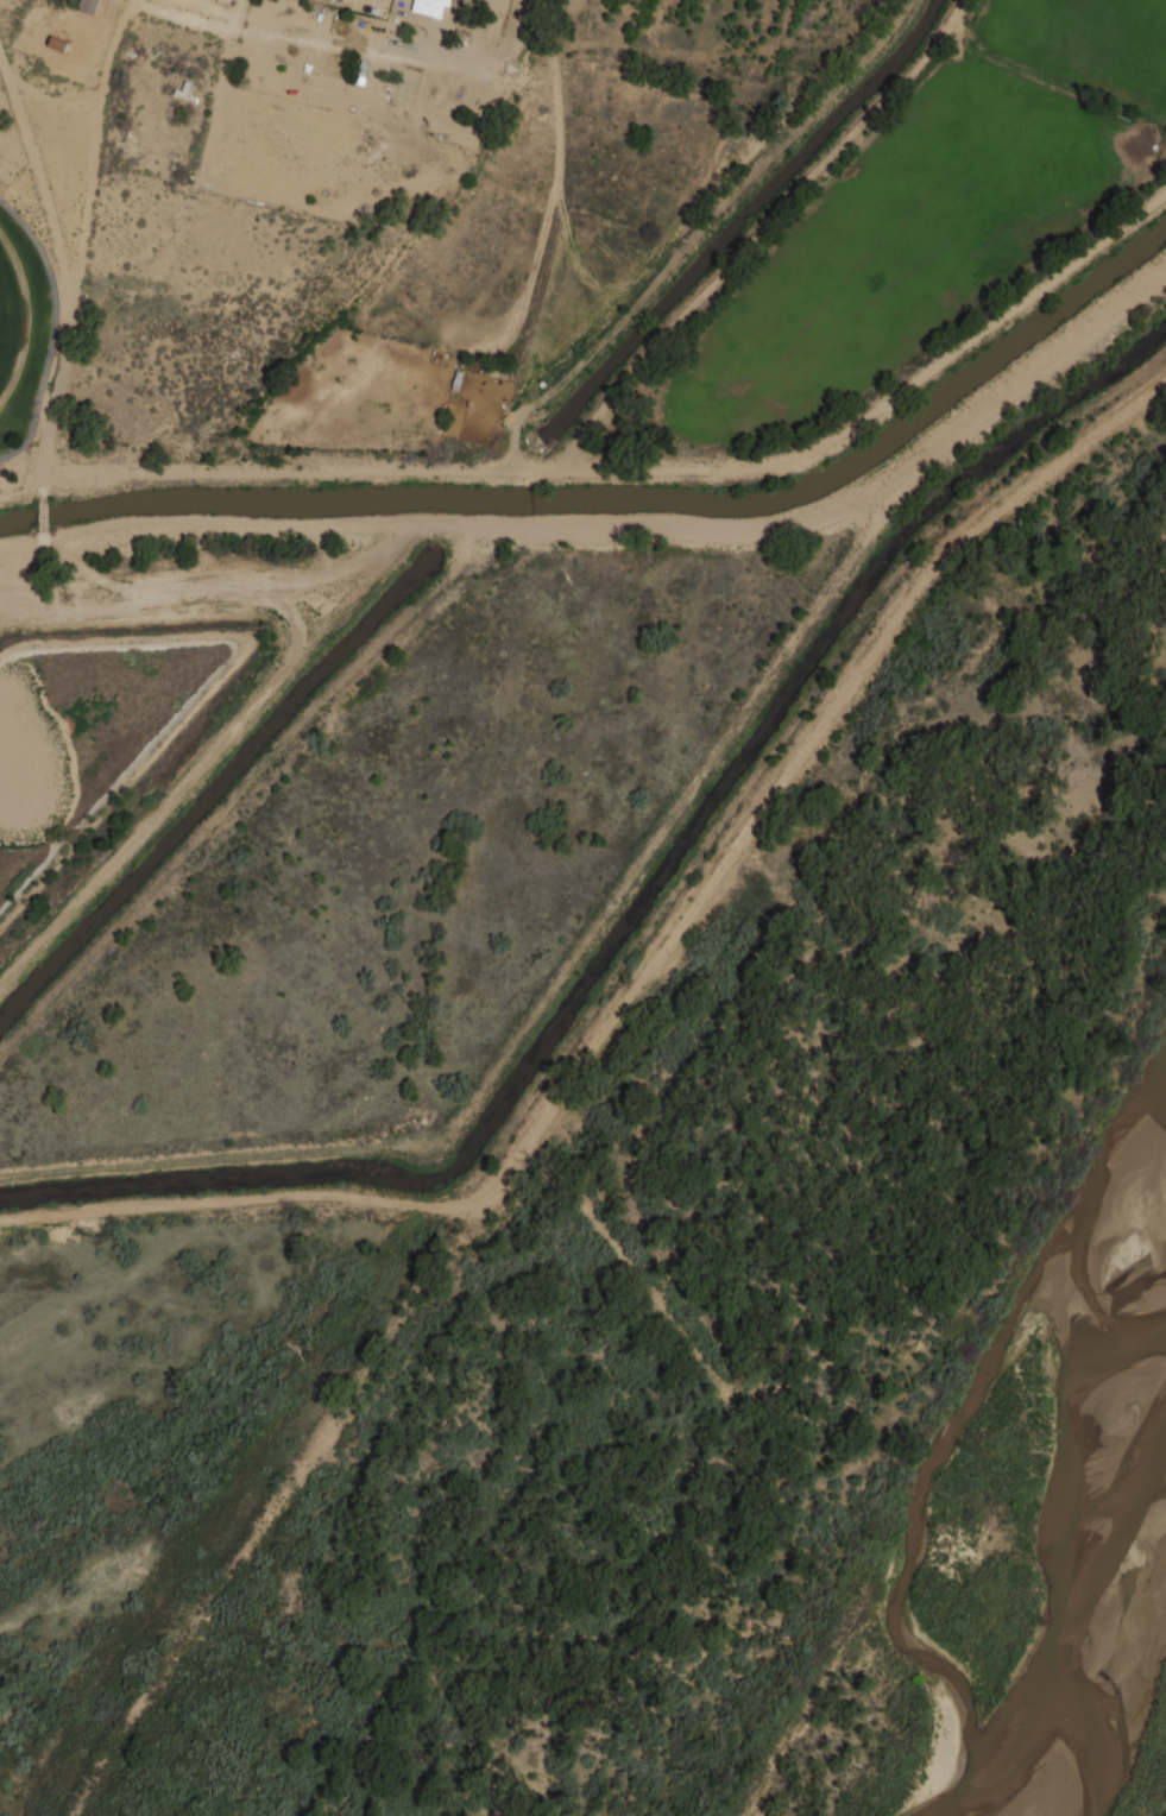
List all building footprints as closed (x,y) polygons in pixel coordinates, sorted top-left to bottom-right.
[(411,11),(443,20),(449,0),(414,0),(411,11)] [(46,46),(64,53),(69,41),(50,34),(46,46)]
